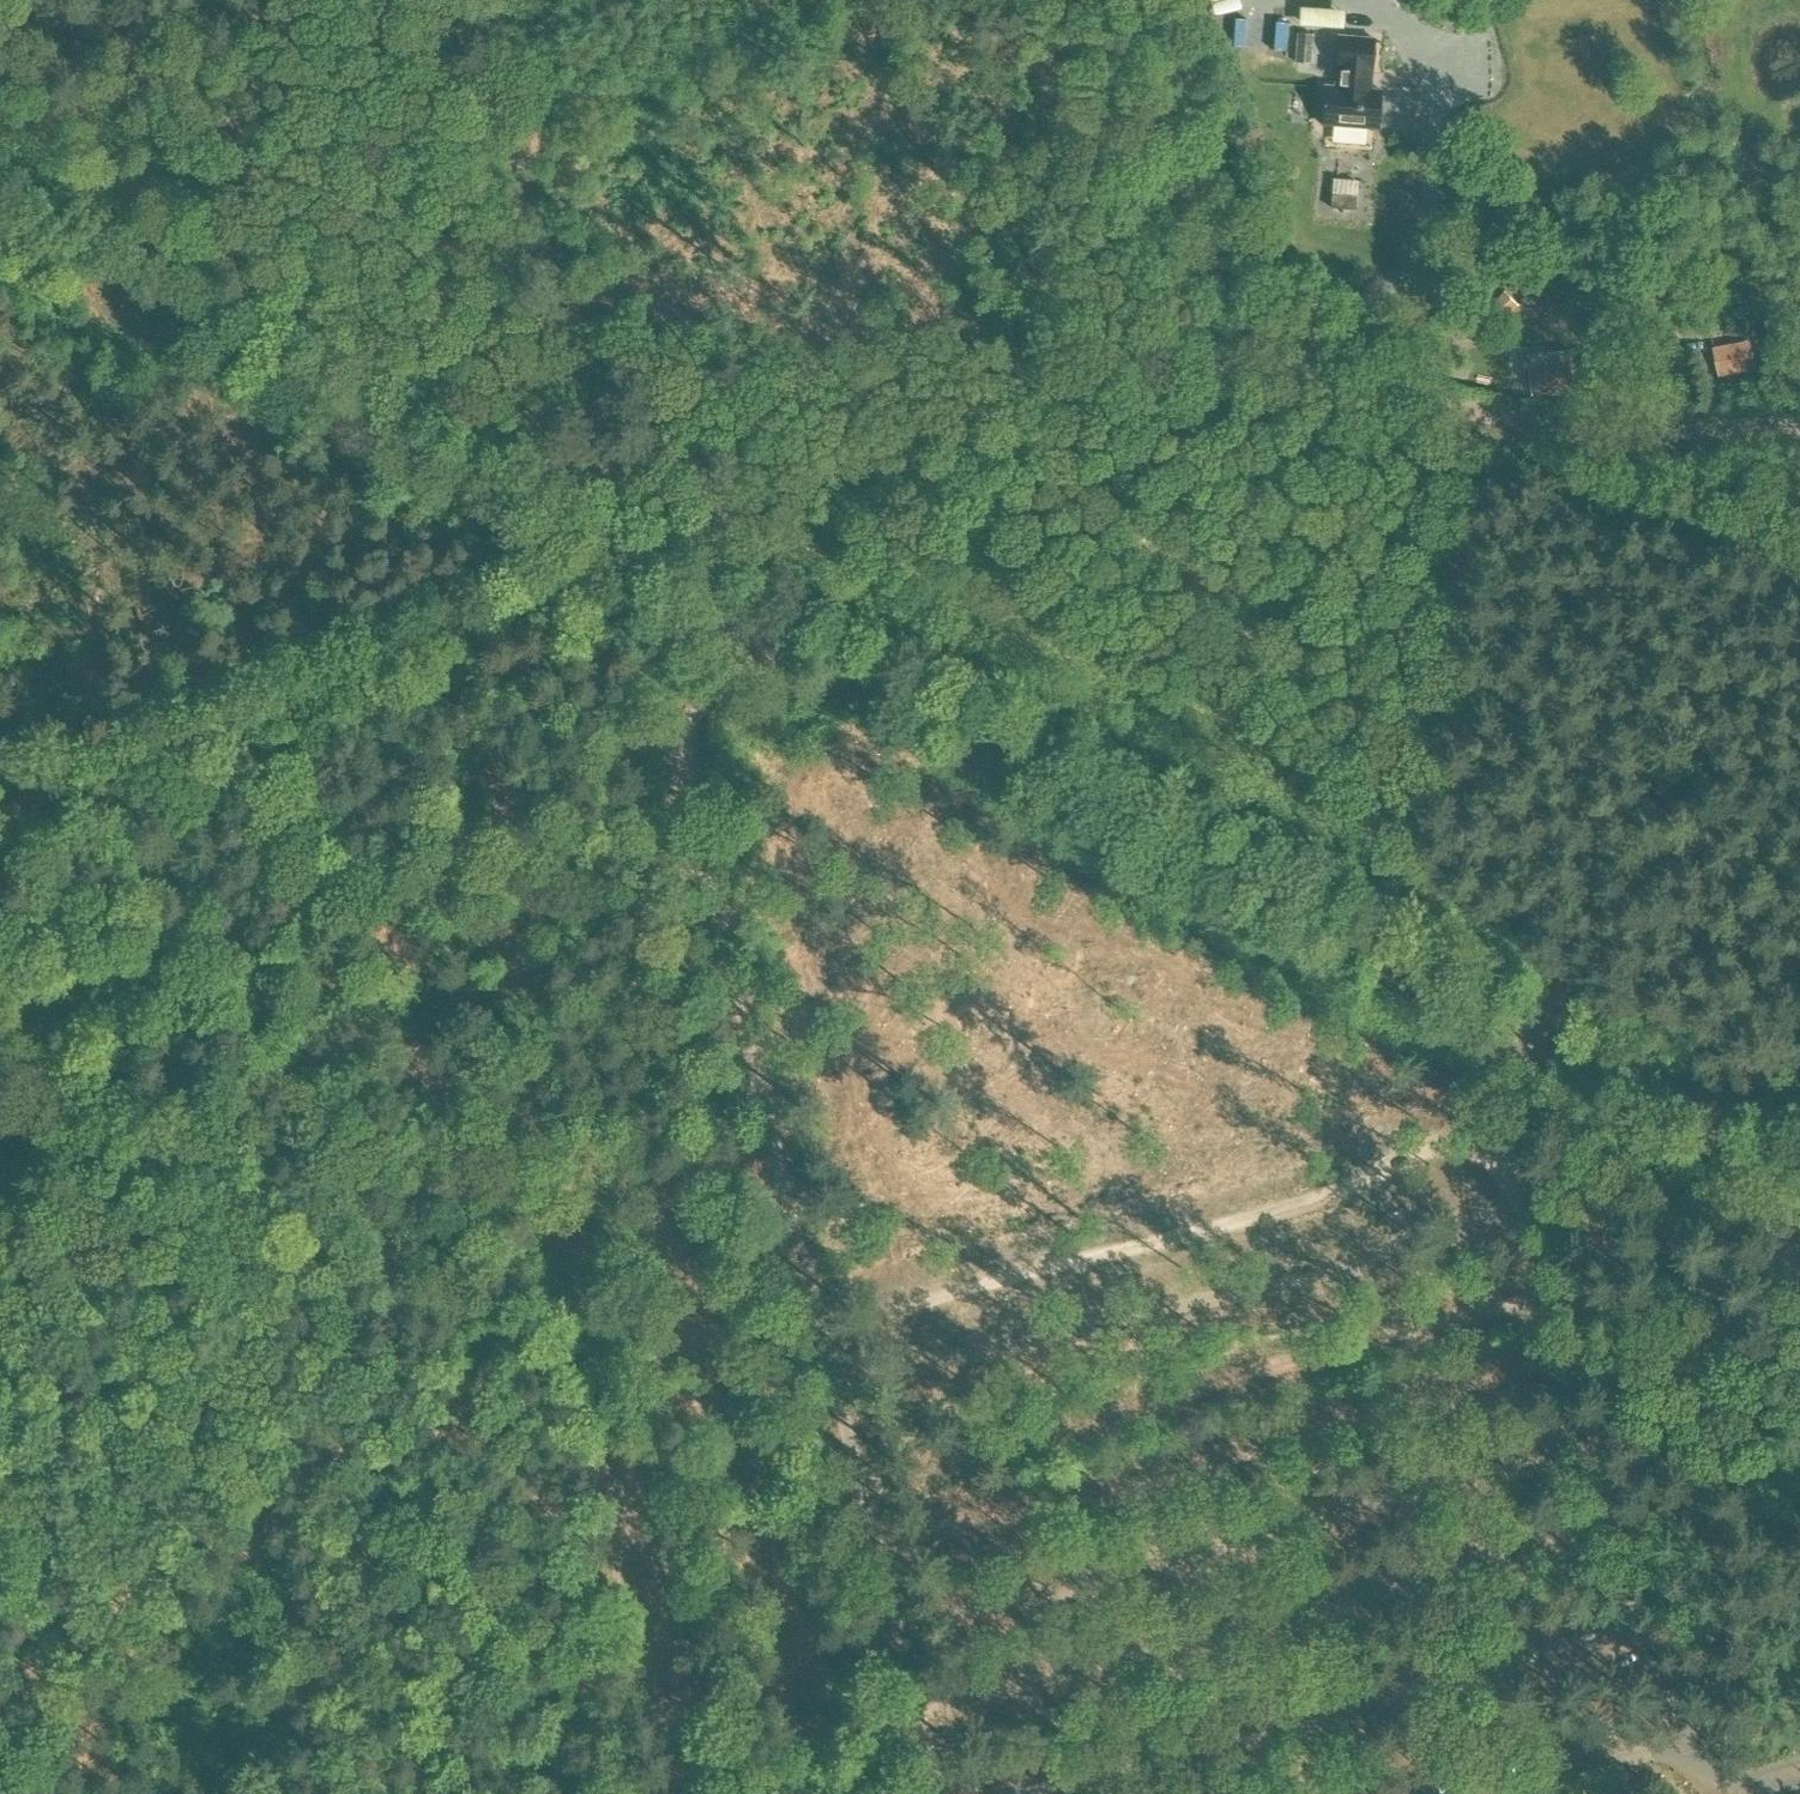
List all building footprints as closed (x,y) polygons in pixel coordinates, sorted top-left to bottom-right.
[(1350,24),(1351,4),(1306,0),(1305,20),(1350,24)] [(1449,6),(1444,22),(1462,29),(1467,12),(1449,6)] [(1297,33),(1295,61),(1311,63),(1313,35),(1297,33)] [(1370,89),(1374,39),(1338,36),(1334,86),(1324,86),(1321,125),(1377,129),(1380,90),(1370,89)] [(1332,192),(1330,208),(1355,210),(1356,194),(1332,192)] [(1522,302),(1534,314),(1547,301),(1535,289),(1522,302)] [(1483,313),(1497,327),(1519,305),(1505,291),(1483,313)] [(1725,375),(1760,369),(1755,342),(1720,348),(1725,375)] [(1528,353),(1530,379),(1520,380),(1520,394),(1573,390),(1572,377),(1578,377),(1576,350),(1528,353)]
